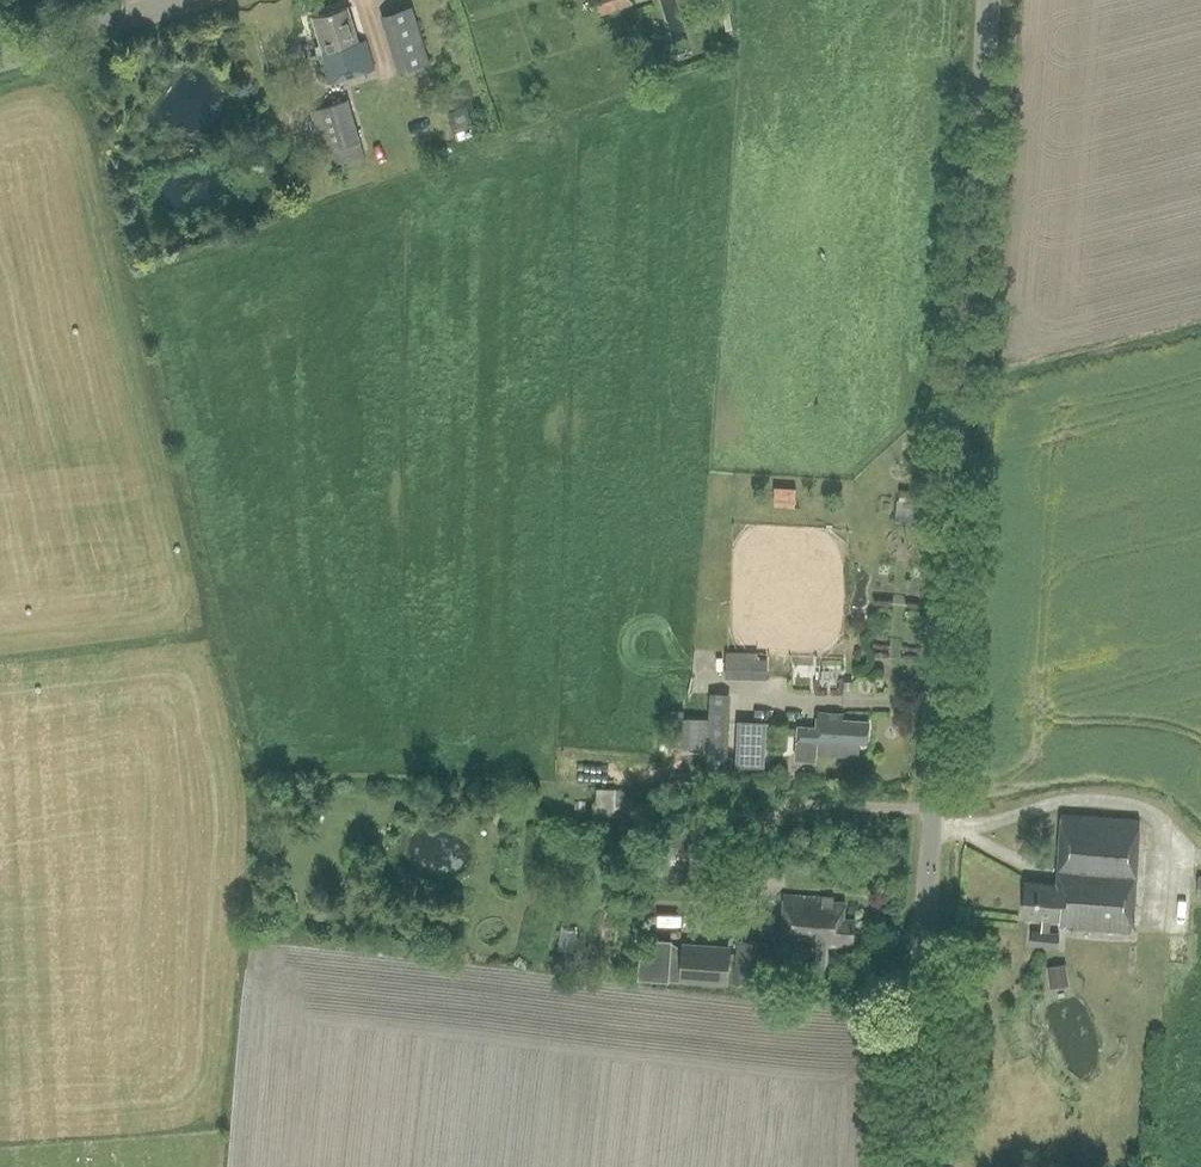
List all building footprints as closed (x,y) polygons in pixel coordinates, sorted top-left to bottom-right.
[(633,4),(632,0),(591,0),(596,16),(633,4)] [(328,81),(374,68),(365,39),(357,41),(346,6),(310,16),(319,45),(313,46),(316,55),(320,54),(328,81)] [(398,71),(427,62),(410,7),(381,17),(398,71)] [(366,159),(349,101),(311,112),(323,154),(335,150),(340,167),(366,159)] [(449,113),(457,141),(476,136),(468,107),(449,113)] [(782,484),(781,502),(805,503),(805,485),(782,484)] [(768,679),(768,658),(754,657),(753,678),(768,679)] [(707,768),(727,769),(730,694),(710,693),(709,719),(671,718),(670,746),(708,748),(707,768)] [(817,761),(818,753),(859,756),(860,742),(867,743),(869,721),(844,718),(844,714),(820,712),(820,714),(816,714),(815,727),(799,725),(797,760),(817,761)] [(737,723),(736,766),(765,767),(767,725),(737,723)] [(768,748),(785,749),(787,725),(769,724),(768,748)] [(764,787),(765,770),(735,769),(734,785),(764,787)] [(597,788),(596,815),(614,816),(615,789),(597,788)] [(1049,932),(1051,919),(1058,920),(1058,927),(1131,933),(1139,819),(1063,814),(1056,882),(1027,880),(1024,917),(1041,918),(1040,931),(1032,931),(1030,945),(1058,948),(1059,933),(1049,932)] [(823,966),(824,946),(841,948),(842,940),(852,941),(854,918),(843,917),(844,902),(832,900),(832,895),(823,895),(823,899),(802,897),(800,899),(785,898),(782,937),(782,942),(805,944),(803,965),(823,966)] [(766,987),(768,943),(737,941),(734,985),(766,987)] [(731,945),(682,942),(679,980),(728,984),(731,945)] [(1050,989),(1069,987),(1066,965),(1047,968),(1050,989)]
